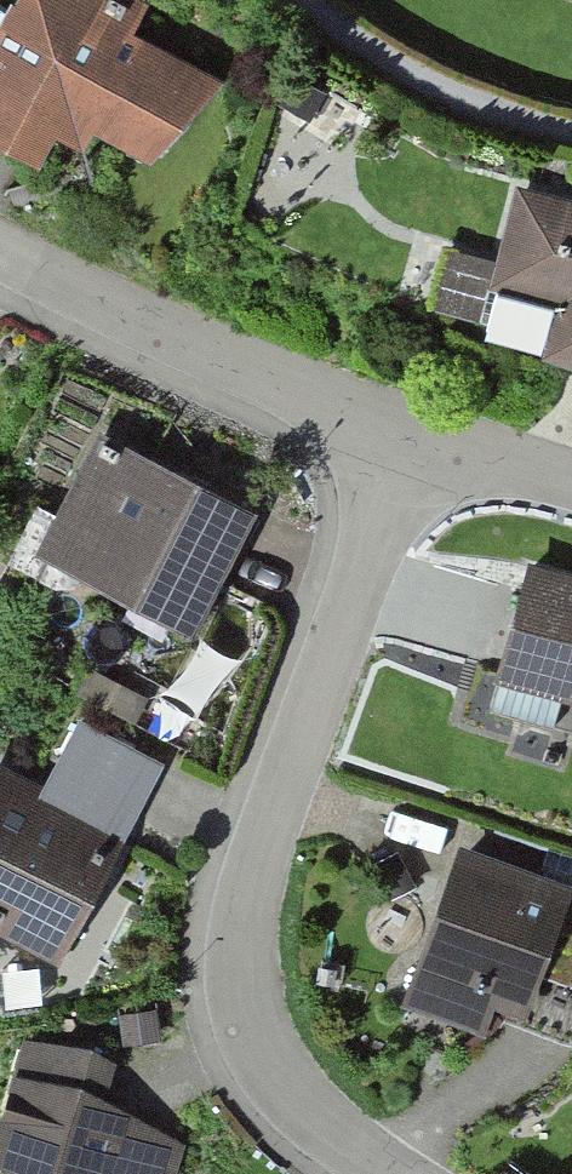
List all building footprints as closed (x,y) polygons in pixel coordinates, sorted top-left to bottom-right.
[(0,34),(0,134),(41,157),(52,137),(79,151),(91,130),(171,175),(217,93),(128,43),(151,1),(149,0),(19,0),(0,34)] [(518,194),(497,291),(564,306),(553,358),(571,362),(571,206),(518,194)] [(200,474),(97,423),(36,548),(139,599),(195,626),(256,501),(200,474)] [(528,554),(510,614),(494,668),(492,675),(571,698),(571,567),(528,554)] [(0,756),(0,931),(56,961),(168,750),(78,703),(39,777),(0,756)] [(458,834),(400,999),(483,1029),(494,999),(526,1010),(541,967),(571,978),(571,887),(570,887),(571,881),(571,874),(458,834)] [(20,1173),(175,1173),(185,1141),(106,1093),(116,1059),(93,1040),(22,1033),(0,1106),(0,1155),(20,1173)]
